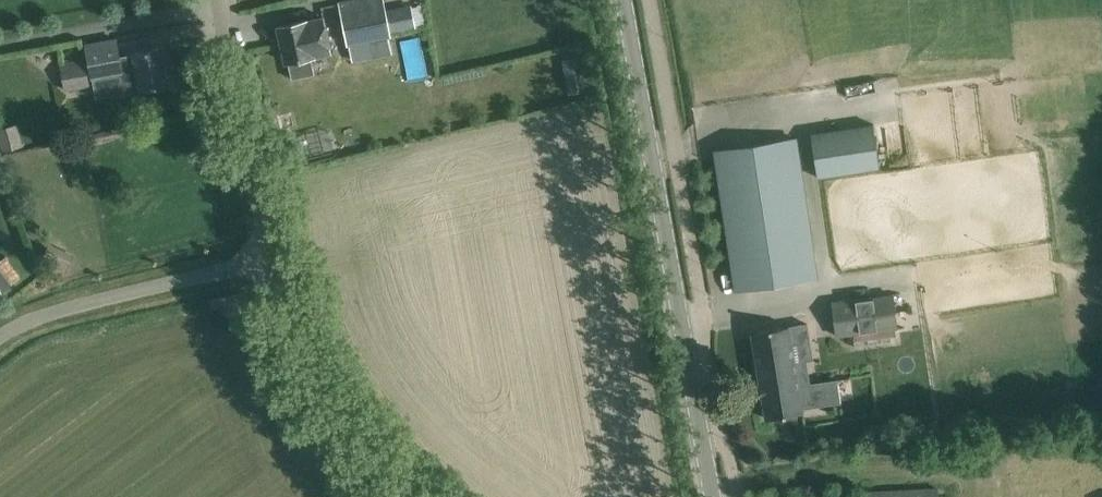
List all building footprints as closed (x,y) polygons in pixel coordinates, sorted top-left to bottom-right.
[(339,3),(347,42),(348,42),(352,59),(392,50),(388,33),(391,33),(386,9),(384,0),(355,0),(339,3)] [(331,51),(324,18),(307,22),(306,21),(278,27),(285,61),(288,60),(292,78),(315,73),(311,55),(331,51)] [(115,39),(86,44),(92,79),(118,74),(122,93),(140,89),(169,84),(162,47),(133,52),(133,53),(119,56),(115,39)] [(563,59),(570,92),(586,89),(579,56),(563,59)] [(89,86),(84,62),(60,67),(65,91),(89,86)] [(842,128),(826,131),(826,132),(812,134),(811,133),(817,177),(880,167),(873,124),(857,126),(857,128),(842,130),(842,128)] [(0,129),(0,143),(2,150),(22,145),(16,125),(0,129)] [(736,291),(814,279),(792,137),(755,142),(755,144),(740,146),(739,145),(732,146),(732,147),(717,149),(717,148),(714,149),(736,291)] [(836,336),(897,328),(893,295),(832,302),(836,336)] [(803,412),(789,325),(751,331),(765,418),(803,412)] [(839,402),(836,379),(810,383),(813,406),(839,402)] [(937,486),(867,493),(867,496),(938,496),(937,486)]
